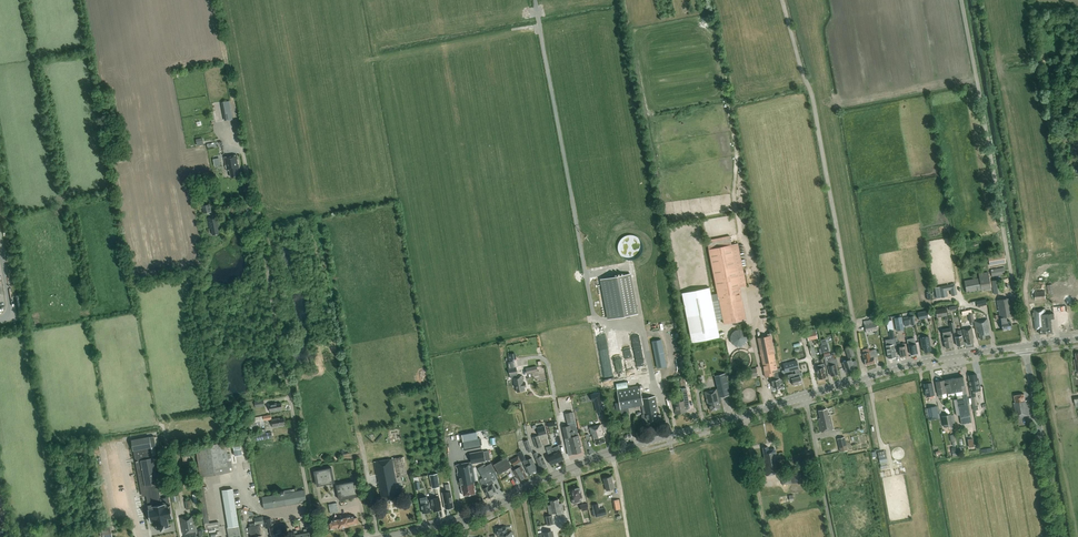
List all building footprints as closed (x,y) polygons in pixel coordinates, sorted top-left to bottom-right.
[(225,120),(233,119),(230,100),(222,101),(225,120)] [(238,168),(239,168),(237,155),(224,157),(226,170),(230,170),(231,177),(232,177),(239,176),(237,169),(238,169),(238,168)] [(212,212),(210,204),(202,206),(204,213),(212,212)] [(219,224),(218,216),(208,218),(210,229),(211,228),(213,235),(219,233),(218,227),(219,227),(219,224)] [(724,324),(747,319),(740,287),(747,286),(738,243),(731,244),(730,235),(707,240),(709,249),(708,249),(717,293),(718,299),(724,324)] [(988,256),(990,266),(1006,263),(1004,253),(988,256)] [(1005,274),(1004,267),(990,269),(992,277),(1005,274)] [(966,292),(991,288),(988,272),(978,273),(979,277),(964,280),(966,292)] [(638,313),(631,273),(600,279),(608,319),(638,313)] [(999,279),(991,281),(994,294),(1002,293),(999,279)] [(955,284),(939,286),(941,298),(948,296),(947,290),(950,290),(951,296),(957,295),(955,284)] [(1054,294),(1054,298),(1061,297),(1060,293),(1054,294),(1052,284),(1047,285),(1049,295),(1054,294)] [(682,293),(692,342),(720,336),(713,300),(718,299),(717,293),(711,294),(710,287),(682,293)] [(1046,299),(1046,290),(1035,290),(1036,299),(1046,299)] [(1002,330),(1012,328),(1010,321),(1007,322),(1006,317),(1013,316),(1009,298),(996,300),(999,315),(997,316),(997,314),(994,315),(995,319),(1001,318),(1002,322),(1001,323),(1002,330)] [(1051,319),(1055,319),(1054,313),(1045,314),(1045,309),(1035,309),(1034,303),(1029,304),(1030,311),(1033,310),(1033,312),(1033,317),(1034,317),(1035,329),(1039,329),(1040,334),(1052,333),(1051,319)] [(936,309),(937,317),(947,316),(946,308),(936,309)] [(926,310),(917,312),(919,319),(928,317),(927,311),(926,311),(926,310)] [(905,315),(906,323),(911,322),(911,324),(915,324),(913,315),(913,316),(913,313),(905,315)] [(874,319),(864,321),(866,333),(877,330),(876,322),(879,322),(877,315),(873,315),(874,319)] [(902,316),(894,318),(897,330),(904,329),(902,316)] [(985,336),(990,335),(989,329),(987,319),(975,322),(977,332),(979,332),(980,339),(985,338),(985,336)] [(973,338),(974,338),(972,327),(963,329),(964,336),(965,336),(965,339),(966,339),(967,344),(974,343),(973,338)] [(942,330),(943,335),(944,340),(943,340),(944,343),(945,343),(946,348),(953,347),(950,334),(951,334),(950,328),(942,330)] [(746,345),(746,330),(731,329),(731,345),(746,345)] [(964,345),(961,332),(961,330),(957,330),(958,337),(955,337),(957,346),(964,345)] [(808,340),(817,338),(816,331),(806,333),(808,340)] [(778,371),(777,368),(774,354),(775,353),(772,335),(758,338),(766,377),(771,376),(773,388),(776,387),(776,389),(781,388),(779,379),(778,371)] [(931,351),(929,336),(920,338),(922,348),(923,347),(924,352),(931,351)] [(915,341),(914,338),(907,339),(907,343),(909,343),(909,346),(909,347),(910,348),(911,354),(918,353),(915,341)] [(661,339),(652,341),(657,368),(667,366),(661,339)] [(829,350),(827,343),(821,344),(823,351),(824,356),(826,364),(828,363),(829,366),(828,366),(831,376),(832,375),(833,376),(835,375),(838,374),(836,365),(838,365),(836,358),(834,354),(830,355),(829,350)] [(900,356),(907,355),(905,343),(898,345),(898,348),(898,349),(899,351),(900,356)] [(888,359),(896,357),(893,344),(886,346),(888,359)] [(852,346),(845,349),(848,358),(855,356),(852,346)] [(601,348),(602,368),(611,368),(610,348),(601,348)] [(874,358),(878,356),(876,349),(872,350),(872,351),(863,354),(864,359),(866,366),(875,363),(874,358)] [(850,370),(854,369),(854,367),(856,366),(857,365),(857,364),(856,360),(852,362),(851,359),(843,362),(846,372),(846,371),(847,372),(849,371),(850,370)] [(795,370),(796,374),(793,374),(793,373),(788,375),(789,379),(791,379),(793,385),(802,383),(800,376),(803,376),(802,372),(799,373),(798,369),(796,360),(783,364),(786,373),(795,370)] [(825,367),(824,363),(817,365),(818,369),(816,369),(819,379),(826,377),(823,368),(825,367)] [(522,375),(517,376),(516,374),(518,374),(516,367),(508,369),(510,378),(513,377),(514,385),(515,385),(517,392),(525,390),(525,387),(526,387),(526,382),(524,383),(522,375)] [(747,369),(749,377),(758,376),(756,368),(747,369)] [(721,402),(720,397),(731,395),(726,373),(715,376),(718,389),(704,392),(707,403),(709,403),(711,411),(720,409),(719,402),(721,402)] [(970,392),(974,392),(974,391),(979,391),(980,390),(980,389),(980,386),(979,380),(978,380),(976,374),(968,376),(970,386),(969,386),(970,392)] [(972,423),(971,416),(964,378),(964,376),(945,380),(947,393),(956,392),(962,424),(972,423)] [(938,394),(939,397),(943,397),(944,398),(946,397),(947,396),(946,393),(944,380),(936,382),(938,394)] [(926,396),(934,395),(932,382),(924,384),(926,396)] [(661,414),(657,415),(656,413),(658,413),(655,396),(642,399),(639,386),(617,390),(621,414),(629,412),(628,408),(642,405),(644,420),(647,419),(648,423),(658,421),(662,420),(661,414)] [(595,406),(602,405),(600,392),(591,394),(592,401),(594,401),(595,406)] [(1016,417),(1030,415),(1027,400),(1025,401),(1024,394),(1023,394),(1015,396),(1014,396),(1015,403),(1013,403),(1016,417)] [(676,414),(687,412),(684,401),(673,403),(676,414)] [(280,409),(282,408),(281,403),(277,404),(277,403),(269,404),(270,412),(281,410),(280,409)] [(939,415),(937,406),(924,408),(926,417),(939,415)] [(819,419),(820,423),(819,423),(821,432),(834,429),(830,414),(828,415),(827,409),(818,411),(820,418),(819,419)] [(580,447),(582,447),(578,435),(573,412),(565,413),(567,423),(568,426),(562,427),(568,455),(582,451),(580,447)] [(271,419),(271,414),(248,418),(250,427),(265,425),(264,421),(271,419)] [(942,416),(944,427),(953,425),(952,423),(951,415),(951,414),(942,416)] [(283,424),(285,424),(284,418),(280,419),(279,418),(272,419),(273,427),(283,425),(283,424)] [(1015,423),(1003,425),(1008,448),(1015,446),(1014,440),(1019,439),(1015,423)] [(596,445),(605,442),(603,436),(604,436),(603,432),(604,432),(601,424),(589,428),(592,437),(594,437),(596,445)] [(537,428),(539,435),(547,433),(544,425),(537,428)] [(252,436),(253,442),(273,438),(271,432),(266,433),(265,431),(260,432),(260,434),(252,436)] [(153,457),(151,447),(156,446),(154,435),(131,440),(133,450),(134,450),(141,493),(145,492),(149,509),(148,509),(151,522),(155,521),(156,525),(155,526),(156,526),(157,528),(156,529),(161,528),(161,531),(166,530),(166,527),(171,526),(169,526),(169,524),(170,523),(169,523),(168,518),(172,518),(173,518),(170,505),(169,503),(170,503),(169,497),(161,498),(153,457)] [(538,435),(533,437),(536,448),(542,446),(538,435)] [(845,437),(837,439),(840,452),(848,450),(845,437)] [(479,439),(463,442),(465,449),(481,447),(479,439)] [(230,472),(226,441),(196,446),(200,477),(230,472)] [(240,441),(233,442),(235,456),(242,454),(240,441)] [(546,447),(547,450),(549,456),(547,456),(551,465),(558,462),(552,449),(552,448),(551,445),(546,447)] [(558,446),(554,448),(552,448),(552,449),(558,462),(564,459),(560,451),(558,446)] [(783,485),(802,481),(800,472),(790,474),(789,470),(780,472),(778,458),(777,458),(775,449),(769,450),(768,447),(763,448),(764,457),(763,457),(766,476),(780,473),(783,485)] [(486,461),(485,461),(490,460),(489,450),(484,451),(470,453),(472,462),(456,465),(460,486),(461,486),(462,491),(463,491),(464,496),(475,493),(474,489),(475,489),(474,483),(476,483),(472,464),(486,461)] [(878,453),(880,461),(887,460),(885,451),(878,453)] [(542,456),(539,457),(537,452),(533,454),(541,469),(547,467),(547,466),(542,456)] [(184,464),(192,462),(190,454),(183,455),(184,464)] [(396,478),(407,476),(404,456),(403,456),(394,458),(393,458),(394,465),(394,466),(392,458),(391,459),(391,458),(376,461),(374,461),(374,462),(379,490),(381,490),(382,497),(383,497),(384,503),(389,502),(392,502),(397,501),(396,494),(397,494),(396,488),(397,487),(394,468),(395,468),(396,478)] [(514,470),(520,480),(527,476),(524,472),(525,471),(523,467),(518,456),(510,460),(516,469),(514,470)] [(506,457),(494,464),(499,474),(512,466),(506,457)] [(532,458),(529,459),(524,461),(525,465),(529,475),(532,473),(538,471),(532,458)] [(492,494),(496,492),(494,489),(495,489),(492,484),(494,483),(493,481),(496,479),(493,473),(496,471),(491,463),(484,467),(482,465),(478,468),(483,478),(480,479),(480,481),(484,488),(489,498),(493,496),(492,494)] [(314,471),(317,486),(334,482),(331,467),(314,471)] [(186,473),(187,486),(194,485),(193,473),(186,473)] [(430,475),(433,488),(440,487),(437,473),(430,475)] [(606,490),(614,488),(611,476),(607,477),(606,477),(604,477),(604,478),(603,478),(606,490)] [(336,485),(339,500),(359,496),(356,480),(336,485)] [(446,509),(454,508),(450,491),(449,484),(445,485),(446,492),(442,492),(446,509)] [(581,498),(582,497),(580,487),(570,490),(573,500),(572,500),(573,504),(582,501),(581,498)] [(228,527),(239,525),(233,489),(222,490),(228,527)] [(262,497),(264,509),(307,502),(305,489),(295,491),(295,489),(278,492),(278,494),(262,497)] [(420,497),(421,503),(423,514),(431,512),(429,502),(428,502),(427,496),(420,497)] [(433,511),(442,510),(439,497),(431,499),(433,511)] [(563,506),(560,507),(558,499),(550,501),(551,505),(547,505),(549,514),(557,513),(557,514),(558,514),(563,513),(564,512),(563,512),(564,512),(563,506)] [(328,504),(330,513),(339,511),(337,503),(328,504)] [(599,509),(598,504),(593,505),(596,517),(606,514),(605,508),(599,509)] [(196,532),(197,532),(194,515),(181,517),(180,517),(183,534),(185,534),(185,536),(197,536),(196,532)] [(545,516),(547,525),(554,524),(552,515),(545,516)] [(249,524),(250,526),(249,526),(250,533),(251,536),(262,536),(262,535),(260,524),(264,523),(262,516),(254,518),(255,523),(249,524)] [(357,517),(354,518),(354,516),(331,520),(332,523),(329,523),(330,529),(339,528),(350,526),(350,525),(358,524),(357,517)] [(280,532),(276,533),(274,523),(271,524),(270,518),(263,519),(265,527),(270,526),(270,528),(271,534),(272,534),(272,536),(281,536),(280,532)] [(101,526),(103,536),(112,536),(109,524),(101,526)] [(227,527),(229,536),(241,536),(239,525),(228,527),(227,527)] [(512,532),(507,533),(506,526),(495,528),(496,535),(498,534),(499,536),(514,536),(512,532)] [(304,530),(301,531),(302,534),(302,536),(311,536),(310,532),(307,533),(306,529),(303,529),(304,530)]
